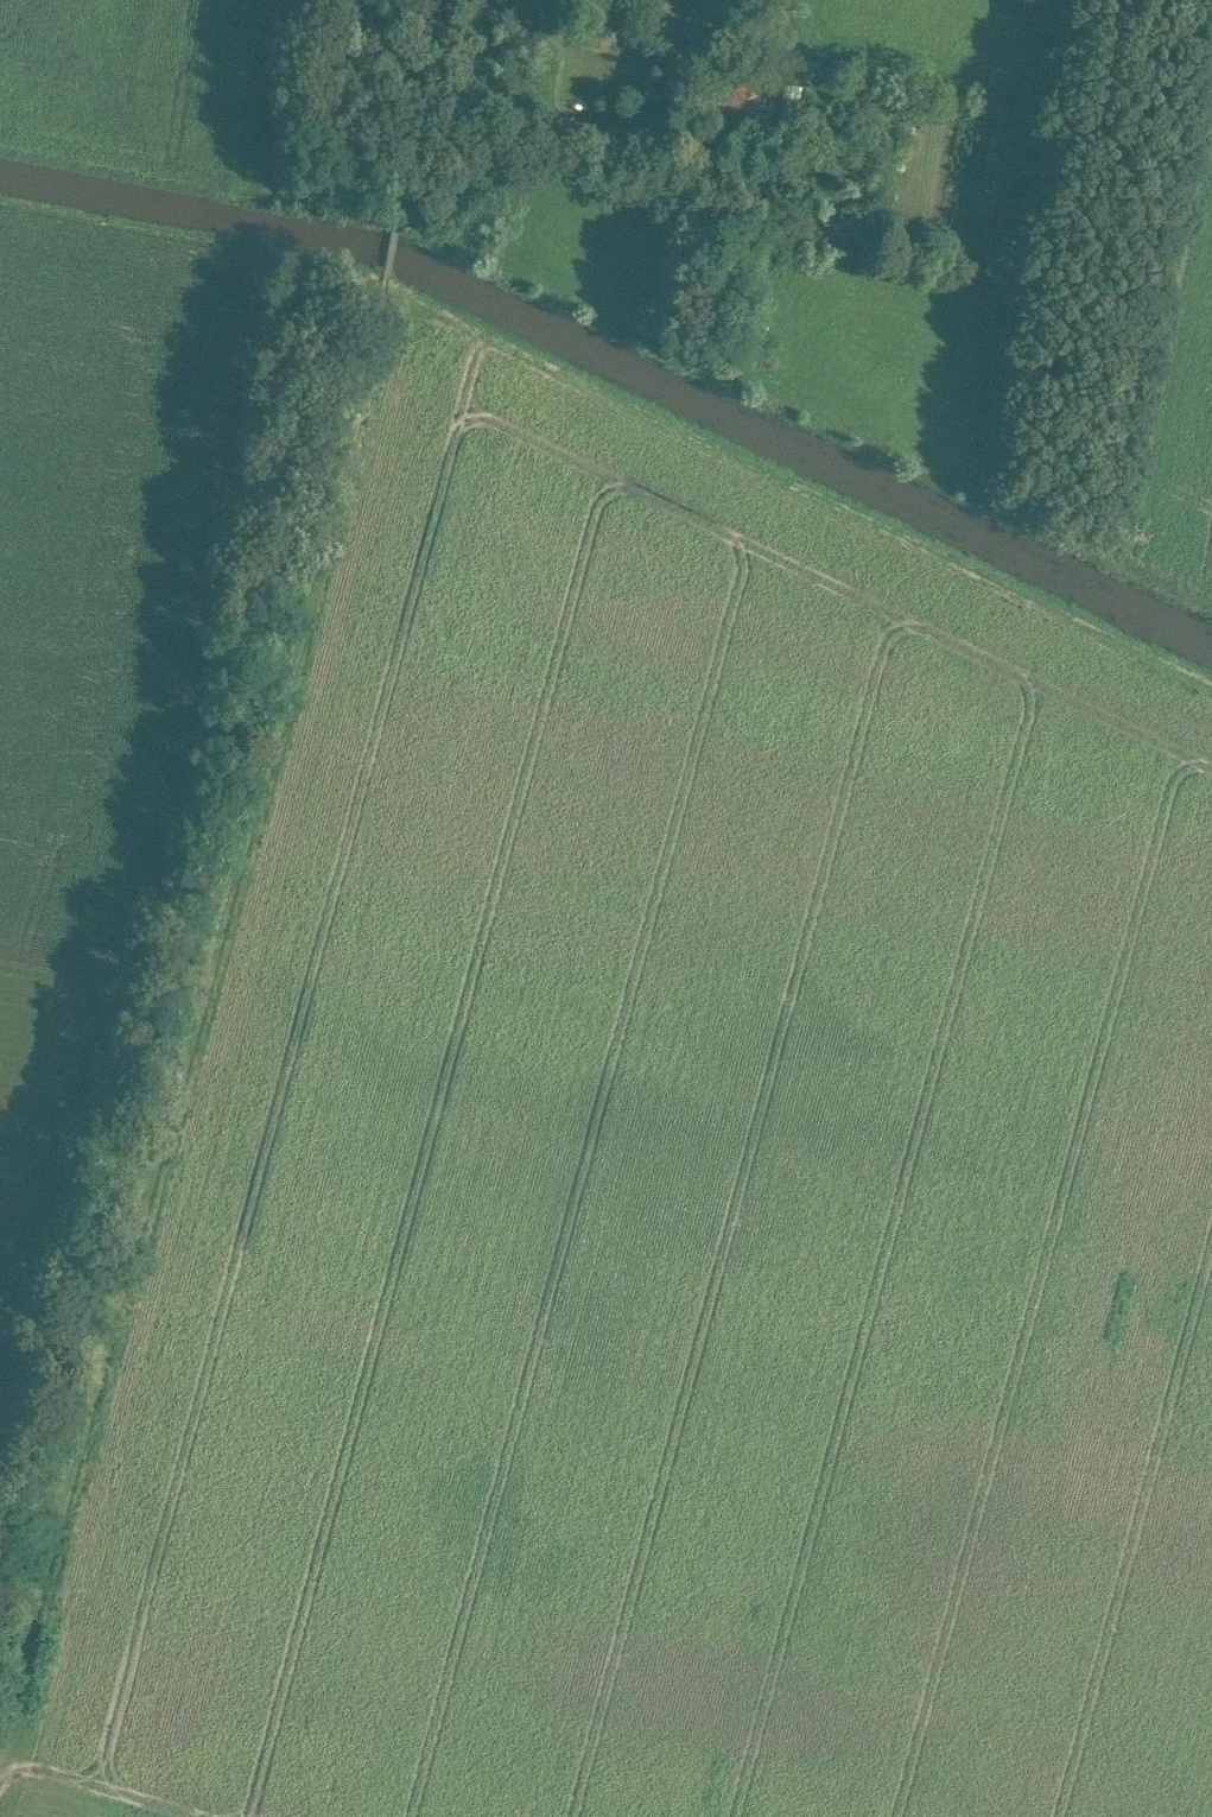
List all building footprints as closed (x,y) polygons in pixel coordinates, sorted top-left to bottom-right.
[(713,118),(764,120),(765,82),(714,79),(713,118)]
